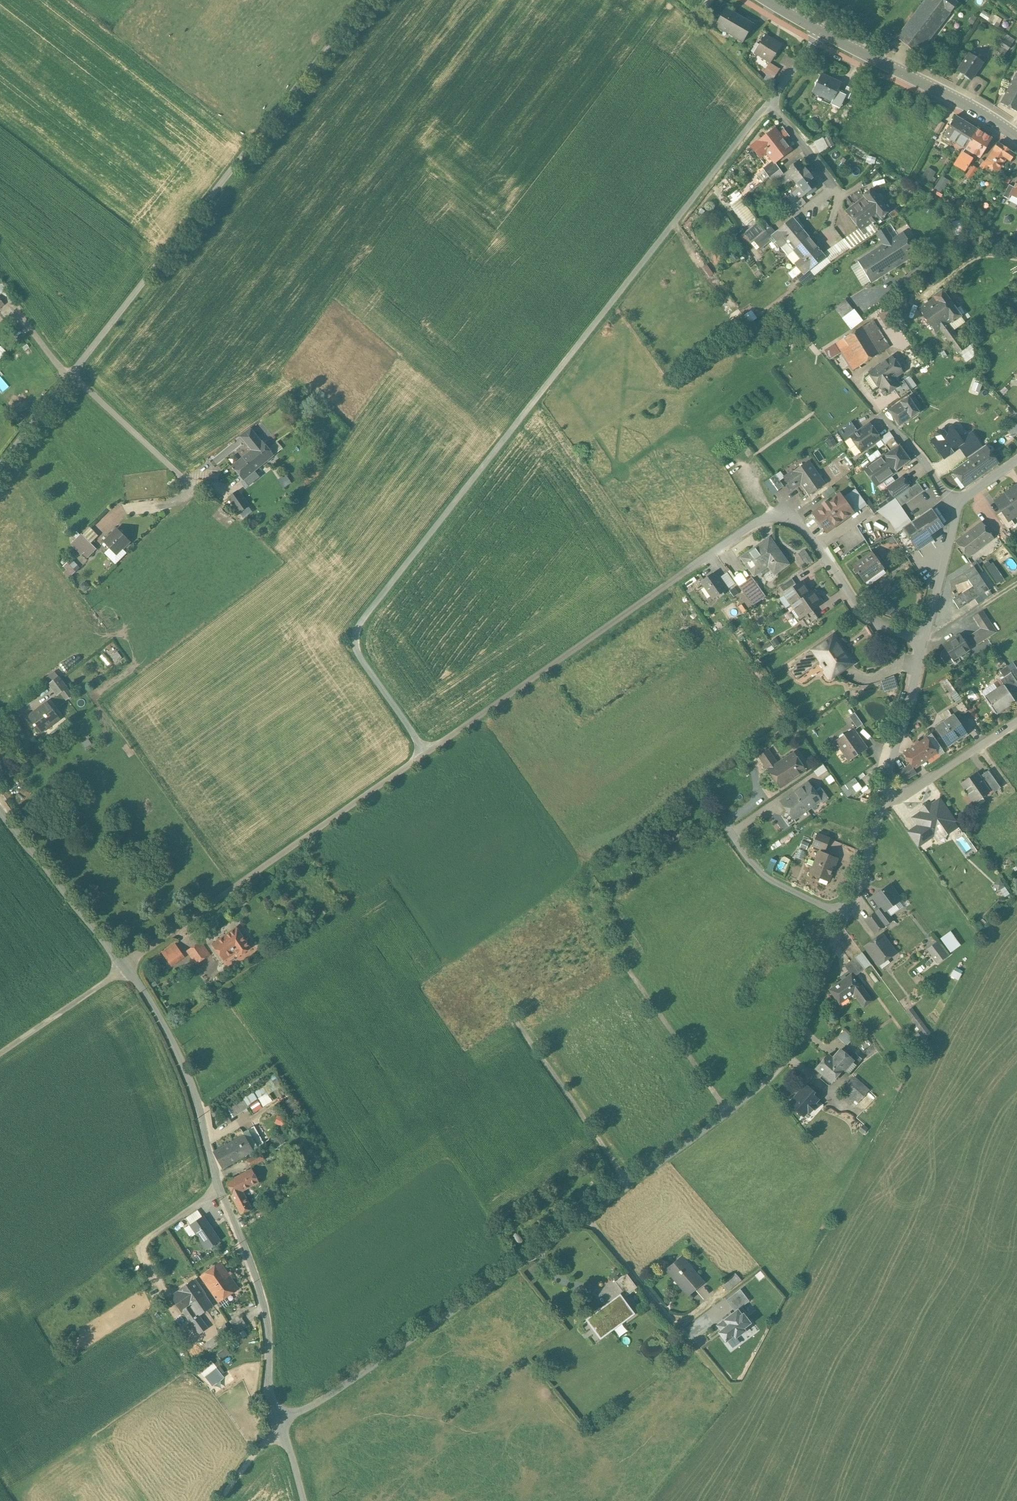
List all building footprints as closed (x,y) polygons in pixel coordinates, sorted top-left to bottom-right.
[(953,0),(925,0),(923,3),(945,20),(958,3),(953,0)] [(923,3),(896,38),(918,55),(945,20),(923,3)] [(740,16),(726,8),(715,26),(729,34),(740,16)] [(753,24),(740,16),(729,34),(743,42),(753,24)] [(1004,38),(1012,43),(1014,39),(1007,34),(1004,38)] [(781,45),(766,35),(760,45),(755,53),(770,63),(781,45)] [(1012,43),(1004,38),(1000,45),(1001,46),(1007,50),(1012,43)] [(757,43),(751,51),(755,53),(760,45),(757,43)] [(1007,50),(1001,46),(998,51),(1004,55),(1007,50)] [(983,63),(969,54),(957,71),(965,76),(964,77),(969,80),(970,79),(971,80),(983,63)] [(770,63),(764,72),(767,75),(764,79),(773,85),(776,80),(774,79),(780,69),(770,63)] [(1016,73),(1008,88),(1016,93),(1016,73)] [(833,80),(822,76),(822,75),(821,74),(813,92),(833,102),(841,83),(833,80)] [(847,87),(843,96),(849,99),(853,90),(847,87)] [(1008,88),(1001,104),(1016,112),(1016,93),(1008,88)] [(945,111),(928,101),(922,111),(940,121),(945,111)] [(977,130),(955,116),(944,135),(965,148),(977,130)] [(940,121),(934,131),(939,134),(945,124),(940,121)] [(775,128),(751,147),(752,148),(748,151),(753,158),(757,155),(759,158),(767,153),(768,155),(769,155),(773,161),(773,160),(775,163),(792,151),(775,128)] [(991,139),(977,130),(965,148),(955,165),(964,171),(966,167),(967,167),(968,166),(967,166),(972,159),(969,157),(972,153),(980,158),(991,139)] [(829,137),(824,139),(829,148),(834,145),(829,137)] [(823,138),(814,142),(820,153),(829,148),(823,138)] [(1015,154),(998,143),(984,163),(989,167),(997,172),(1006,159),(1010,161),(1015,154)] [(773,161),(763,169),(765,171),(770,177),(780,169),(775,163),(773,160),(773,161)] [(800,162),(797,164),(796,162),(785,170),(787,172),(793,180),(795,183),(809,173),(800,162)] [(984,163),(983,162),(979,169),(985,173),(989,167),(984,163)] [(973,166),(966,176),(971,179),(978,170),(973,166)] [(935,172),(929,168),(923,176),(930,180),(932,177),(935,172)] [(780,170),(773,175),(777,180),(780,178),(784,174),(780,170)] [(765,171),(758,176),(763,183),(770,177),(765,171)] [(784,174),(780,178),(786,185),(793,180),(787,172),(784,174)] [(809,173),(795,183),(799,188),(805,195),(809,192),(810,194),(816,189),(815,187),(818,185),(809,173)] [(1010,178),(1005,176),(1000,185),(1004,187),(1010,178)] [(942,177),(937,185),(943,189),(949,181),(942,177)] [(1009,185),(1003,196),(1009,199),(1011,195),(1010,195),(1014,187),(1009,185)] [(799,188),(792,193),(798,201),(805,195),(799,188)] [(872,188),(863,194),(865,196),(858,201),(873,222),(889,211),(872,188)] [(802,199),(794,206),(797,210),(805,204),(802,199)] [(873,222),(858,201),(845,210),(861,231),(873,222)] [(776,233),(771,237),(773,239),(787,256),(809,238),(793,218),(776,233)] [(899,234),(891,223),(885,227),(893,238),(899,234)] [(771,227),(754,241),(762,249),(773,239),(771,237),(776,233),(771,227)] [(885,227),(876,234),(883,244),(888,241),(893,238),(885,227)] [(845,243),(850,249),(866,237),(861,231),(845,243)] [(893,238),(888,241),(902,263),(917,253),(903,231),(899,234),(893,238)] [(809,238),(787,256),(801,273),(803,275),(808,271),(825,257),(822,253),(809,238)] [(842,240),(822,253),(825,257),(830,263),(832,261),(850,249),(845,243),(842,240)] [(883,244),(858,261),(872,283),(902,263),(888,241),(883,244)] [(808,271),(813,277),(830,263),(825,257),(808,271)] [(808,271),(803,275),(801,273),(796,277),(803,285),(813,277),(808,271)] [(943,290),(935,296),(936,297),(920,308),(936,332),(940,329),(948,323),(952,321),(953,321),(961,316),(943,290)] [(846,299),(835,307),(839,313),(850,305),(846,299)] [(850,305),(839,313),(851,329),(862,321),(850,305)] [(889,347),(873,321),(863,327),(880,353),(889,347)] [(962,343),(948,323),(940,329),(954,348),(962,343)] [(863,326),(843,338),(860,365),(880,353),(863,327),(863,326)] [(860,365),(843,338),(836,343),(853,369),(860,365)] [(962,343),(954,348),(958,354),(966,348),(962,343)] [(889,395),(890,393),(894,390),(895,391),(905,384),(903,381),(900,383),(896,378),(904,373),(891,355),(868,372),(881,390),(881,393),(883,396),(886,396),(889,395)] [(910,389),(916,385),(910,376),(904,380),(910,389)] [(910,391),(905,384),(895,391),(900,398),(910,391)] [(909,396),(891,409),(889,409),(900,425),(919,412),(909,396)] [(851,422),(836,432),(844,443),(845,442),(851,437),(858,432),(851,422)] [(1006,429),(1013,438),(1016,435),(1016,425),(1015,422),(1006,429)] [(858,432),(851,437),(845,442),(855,456),(861,452),(880,439),(870,424),(858,432)] [(935,437),(930,440),(944,459),(959,448),(967,458),(983,446),(972,432),(962,439),(951,425),(944,430),(939,429),(936,432),(935,437)] [(251,428),(240,436),(249,446),(259,438),(251,428)] [(893,437),(884,445),(889,452),(899,445),(893,437)] [(259,438),(249,446),(252,450),(232,466),(237,472),(247,464),(248,465),(268,448),(263,441),(262,442),(259,438)] [(277,442),(274,444),(273,444),(268,448),(274,455),(282,449),(277,442)] [(872,464),(867,468),(867,467),(865,467),(866,468),(865,469),(876,485),(896,471),(910,460),(899,445),(872,464)] [(987,447),(969,459),(970,461),(953,473),(964,487),(998,462),(987,447)] [(268,448),(248,465),(247,464),(237,472),(244,480),(246,479),(254,471),(274,455),(268,448)] [(874,453),(868,458),(872,464),(879,459),(874,453)] [(824,484),(808,461),(784,477),(792,489),(801,482),(809,494),(824,484)] [(254,471),(246,479),(249,483),(258,476),(254,471)] [(283,486),(291,483),(288,475),(280,479),(283,486)] [(784,486),(776,475),(771,479),(778,490),(784,486)] [(902,478),(888,488),(895,498),(910,488),(902,478)] [(910,488),(895,498),(900,506),(901,507),(923,491),(918,482),(910,488)] [(1006,494),(1016,510),(1016,486),(1006,494)] [(249,506),(238,491),(229,498),(240,513),(249,506)] [(828,503),(841,521),(853,512),(840,494),(828,503)] [(1006,494),(995,502),(1002,512),(1008,521),(1011,519),(1016,514),(1016,510),(1006,494)] [(895,498),(880,509),(885,517),(891,512),(900,506),(895,498)] [(841,521),(828,503),(827,501),(826,501),(823,503),(823,505),(824,506),(813,514),(826,532),(841,521)] [(249,506),(240,513),(243,516),(251,510),(249,506)] [(900,506),(891,512),(895,519),(905,512),(901,507),(900,506)] [(936,507),(933,510),(942,523),(946,521),(936,507)] [(921,518),(913,524),(912,523),(903,529),(917,550),(933,540),(929,535),(943,526),(932,509),(921,517),(921,518)] [(905,512),(895,519),(903,529),(912,523),(905,512)] [(1008,521),(1002,512),(997,515),(1007,530),(1015,524),(1011,519),(1008,521)] [(982,522),(956,542),(960,547),(959,548),(963,554),(964,553),(967,557),(994,537),(982,522)] [(130,541),(118,529),(104,542),(117,555),(130,541)] [(917,550),(903,529),(893,536),(896,542),(907,557),(917,550)] [(97,549),(82,534),(71,544),(82,555),(84,553),(88,558),(97,549),(97,550),(97,549)] [(769,538),(742,557),(754,575),(768,566),(774,574),(788,564),(769,538)] [(805,549),(800,552),(807,564),(812,561),(805,549)] [(872,552),(852,566),(864,582),(883,569),(883,568),(872,552)] [(1004,578),(990,559),(984,564),(998,583),(1004,578)] [(78,569),(70,560),(62,566),(70,575),(78,569)] [(973,586),(953,600),(959,609),(989,590),(974,566),(964,573),(973,586)] [(883,569),(865,582),(867,585),(885,572),(883,569)] [(716,571),(701,581),(713,598),(728,588),(716,571)] [(766,597),(751,577),(739,586),(753,606),(766,597)] [(792,579),(780,587),(783,592),(795,583),(792,579)] [(969,580),(957,584),(958,591),(971,587),(969,580)] [(801,582),(785,594),(793,605),(809,594),(809,593),(801,582)] [(812,591),(809,593),(809,594),(793,605),(796,609),(800,616),(801,617),(806,614),(813,610),(823,603),(817,594),(815,595),(812,591)] [(796,609),(792,612),(797,618),(800,616),(796,609)] [(813,610),(806,614),(807,616),(809,618),(816,614),(813,610)] [(982,611),(973,617),(978,624),(987,618),(982,611)] [(816,614),(809,618),(807,616),(802,620),(807,627),(819,619),(816,614)] [(987,618),(978,624),(981,629),(987,638),(996,632),(987,618)] [(987,638),(981,629),(977,631),(983,640),(987,638)] [(983,640),(977,631),(972,635),(978,644),(983,640)] [(833,635),(812,650),(821,662),(826,670),(828,669),(833,676),(853,663),(833,635)] [(960,635),(943,646),(953,660),(969,649),(960,635)] [(812,650),(792,664),(794,668),(790,671),(796,679),(821,662),(812,650)] [(117,652),(112,656),(117,661),(121,658),(117,652)] [(112,662),(104,653),(100,657),(107,666),(112,662)] [(769,674),(761,663),(756,666),(764,677),(769,674)] [(1011,673),(1005,677),(1013,689),(1016,687),(1016,681),(1011,673)] [(59,676),(49,684),(57,694),(61,691),(66,687),(67,687),(59,676)] [(1004,685),(985,698),(995,714),(1015,701),(1009,692),(1013,689),(1005,677),(1000,680),(1004,685)] [(72,695),(66,687),(61,691),(66,699),(72,695)] [(962,700),(947,710),(952,716),(954,714),(957,718),(969,711),(962,700)] [(47,701),(28,717),(40,733),(60,718),(47,701)] [(863,724),(854,712),(849,716),(857,727),(863,724)] [(952,716),(935,728),(947,746),(967,732),(957,718),(954,714),(952,716)] [(853,729),(836,741),(849,760),(866,747),(853,729)] [(926,737),(903,754),(910,764),(914,769),(928,759),(930,762),(940,755),(926,737)] [(768,749),(758,756),(768,770),(778,763),(768,749)] [(778,763),(768,770),(780,788),(806,770),(794,752),(778,763)] [(910,764),(900,771),(903,776),(914,769),(910,764)] [(825,765),(815,769),(817,775),(827,771),(825,765)] [(976,772),(961,783),(969,793),(967,794),(973,803),(989,791),(976,772)] [(1000,788),(992,775),(986,779),(994,792),(1000,788)] [(855,777),(841,787),(848,797),(862,787),(855,777)] [(808,783),(795,792),(807,809),(820,800),(813,790),(808,783)] [(821,788),(817,791),(813,790),(820,800),(822,803),(829,798),(821,788)] [(795,792),(781,802),(788,811),(793,819),(794,819),(807,809),(795,792)] [(930,809),(925,812),(923,812),(914,818),(919,825),(929,838),(938,832),(947,833),(949,824),(954,821),(939,800),(931,806),(930,809)] [(793,819),(788,811),(781,816),(789,826),(795,822),(794,819),(793,819)] [(919,825),(909,832),(919,845),(929,838),(919,825)] [(830,839),(817,834),(812,845),(825,850),(830,839)] [(803,837),(801,847),(807,849),(810,839),(803,837)] [(837,858),(820,851),(811,875),(820,879),(819,882),(826,885),(837,858)] [(999,879),(993,884),(1003,897),(1010,891),(999,879)] [(890,885),(873,897),(881,908),(884,911),(886,910),(900,899),(890,885)] [(884,911),(881,908),(875,913),(885,926),(893,920),(886,910),(884,911)] [(875,913),(866,919),(875,933),(885,926),(875,913)] [(236,927),(212,944),(224,960),(231,955),(236,951),(239,955),(251,947),(236,927)] [(940,938),(950,952),(961,944),(951,930),(940,938)] [(895,953),(882,935),(866,947),(879,964),(895,953)] [(164,953),(173,965),(187,955),(179,943),(164,953)] [(204,943),(192,951),(200,962),(212,954),(204,943)] [(946,956),(938,945),(930,951),(938,962),(946,956)] [(236,951),(231,955),(234,959),(239,955),(236,951)] [(862,952),(856,957),(865,969),(871,964),(862,952)] [(865,969),(856,957),(851,961),(859,973),(865,969)] [(851,961),(844,965),(851,975),(853,977),(859,973),(851,961)] [(851,975),(830,990),(839,1003),(854,993),(864,1006),(871,1001),(861,987),(853,977),(851,975)] [(853,1038),(844,1030),(838,1038),(847,1046),(853,1038)] [(927,1039),(921,1031),(916,1035),(923,1045),(927,1039)] [(857,1055),(849,1047),(844,1053),(853,1060),(857,1055)] [(844,1053),(841,1050),(832,1059),(828,1055),(825,1058),(817,1068),(823,1074),(831,1081),(832,1081),(843,1069),(844,1070),(853,1060),(844,1053)] [(853,1060),(844,1070),(849,1074),(862,1059),(857,1055),(853,1060)] [(831,1081),(823,1074),(820,1078),(828,1085),(831,1081)] [(869,1090),(855,1077),(843,1089),(849,1094),(844,1100),(849,1104),(854,1099),(858,1102),(869,1090)] [(262,1084),(252,1091),(241,1098),(247,1107),(250,1107),(253,1114),(272,1101),(262,1084)] [(804,1091),(800,1092),(790,1103),(797,1110),(797,1112),(797,1113),(798,1114),(800,1115),(801,1115),(803,1115),(808,1110),(810,1112),(815,1106),(813,1104),(817,1099),(818,1099),(812,1094),(814,1092),(808,1087),(804,1091)] [(241,1098),(227,1107),(233,1116),(247,1107),(241,1098)] [(817,1099),(813,1104),(815,1106),(810,1112),(808,1110),(803,1115),(810,1121),(824,1105),(817,1099)] [(227,1107),(220,1111),(228,1124),(235,1120),(233,1116),(227,1107)] [(255,1127),(244,1134),(245,1136),(253,1150),(264,1143),(255,1127)] [(245,1136),(214,1152),(223,1167),(253,1150),(245,1136)] [(249,1161),(253,1167),(266,1159),(263,1153),(249,1161)] [(252,1169),(228,1182),(234,1194),(242,1190),(243,1190),(259,1182),(252,1169)] [(234,1194),(233,1195),(242,1212),(252,1207),(243,1190),(242,1190),(234,1194)] [(221,1239),(203,1215),(190,1224),(208,1248),(221,1239)] [(704,1283),(693,1270),(692,1272),(680,1258),(666,1269),(679,1284),(686,1278),(696,1289),(704,1283)] [(220,1262),(201,1274),(219,1301),(239,1287),(229,1273),(226,1270),(220,1262)] [(627,1273),(615,1282),(626,1296),(637,1288),(627,1273)] [(736,1274),(727,1281),(726,1280),(721,1284),(727,1292),(741,1280),(736,1274)] [(197,1278),(172,1295),(182,1309),(183,1308),(189,1304),(189,1303),(206,1292),(197,1278)] [(696,1289),(686,1278),(679,1284),(689,1295),(696,1289)] [(742,1288),(726,1297),(733,1310),(749,1301),(742,1288)] [(206,1292),(189,1303),(189,1304),(183,1308),(191,1320),(200,1314),(214,1304),(206,1292)] [(623,1299),(612,1307),(609,1304),(611,1303),(611,1302),(584,1322),(585,1323),(591,1318),(592,1320),(593,1319),(602,1332),(614,1324),(615,1326),(625,1319),(633,1313),(623,1299)] [(742,1307),(734,1312),(738,1317),(745,1312),(742,1307)] [(727,1308),(710,1321),(718,1331),(735,1318),(735,1319),(738,1317),(734,1312),(732,1314),(727,1308)] [(735,1319),(735,1318),(718,1331),(727,1343),(749,1326),(748,1324),(752,1321),(745,1312),(738,1317),(735,1319)] [(200,1314),(191,1320),(199,1333),(208,1326),(200,1314)] [(230,1322),(237,1333),(249,1325),(241,1314),(230,1322)] [(228,1322),(222,1326),(229,1336),(235,1332),(228,1322)] [(219,1353),(223,1359),(232,1354),(227,1347),(219,1353)] [(200,1370),(207,1379),(219,1369),(213,1361),(200,1370)]
